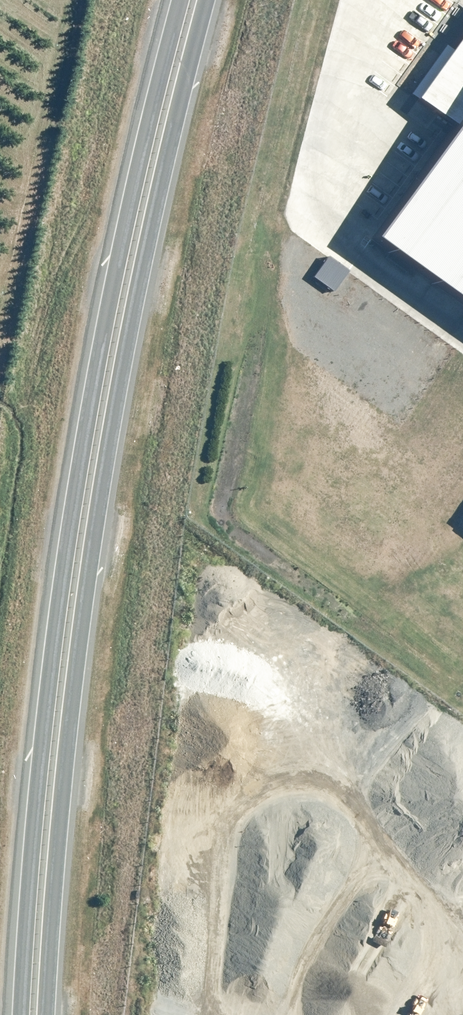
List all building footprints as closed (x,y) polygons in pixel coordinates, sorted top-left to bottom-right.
[(462,310),(462,35),(414,102),(451,127),(371,244),(462,310)]
